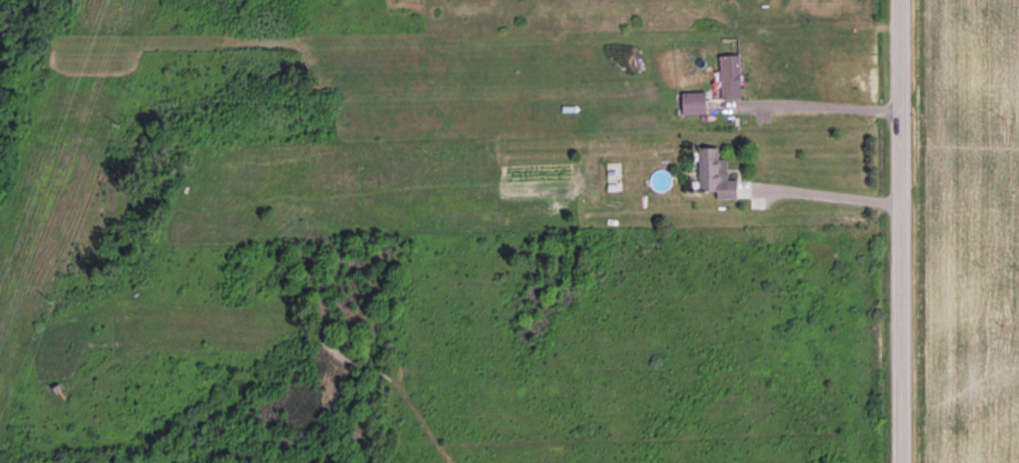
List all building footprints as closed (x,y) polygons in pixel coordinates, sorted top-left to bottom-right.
[(740,54),(720,55),(721,98),(742,98),(740,54)] [(707,113),(706,91),(681,91),(682,114),(707,113)] [(727,159),(718,159),(718,147),(699,147),(699,190),(717,189),(717,199),(737,198),(737,180),(727,180),(727,159)]
